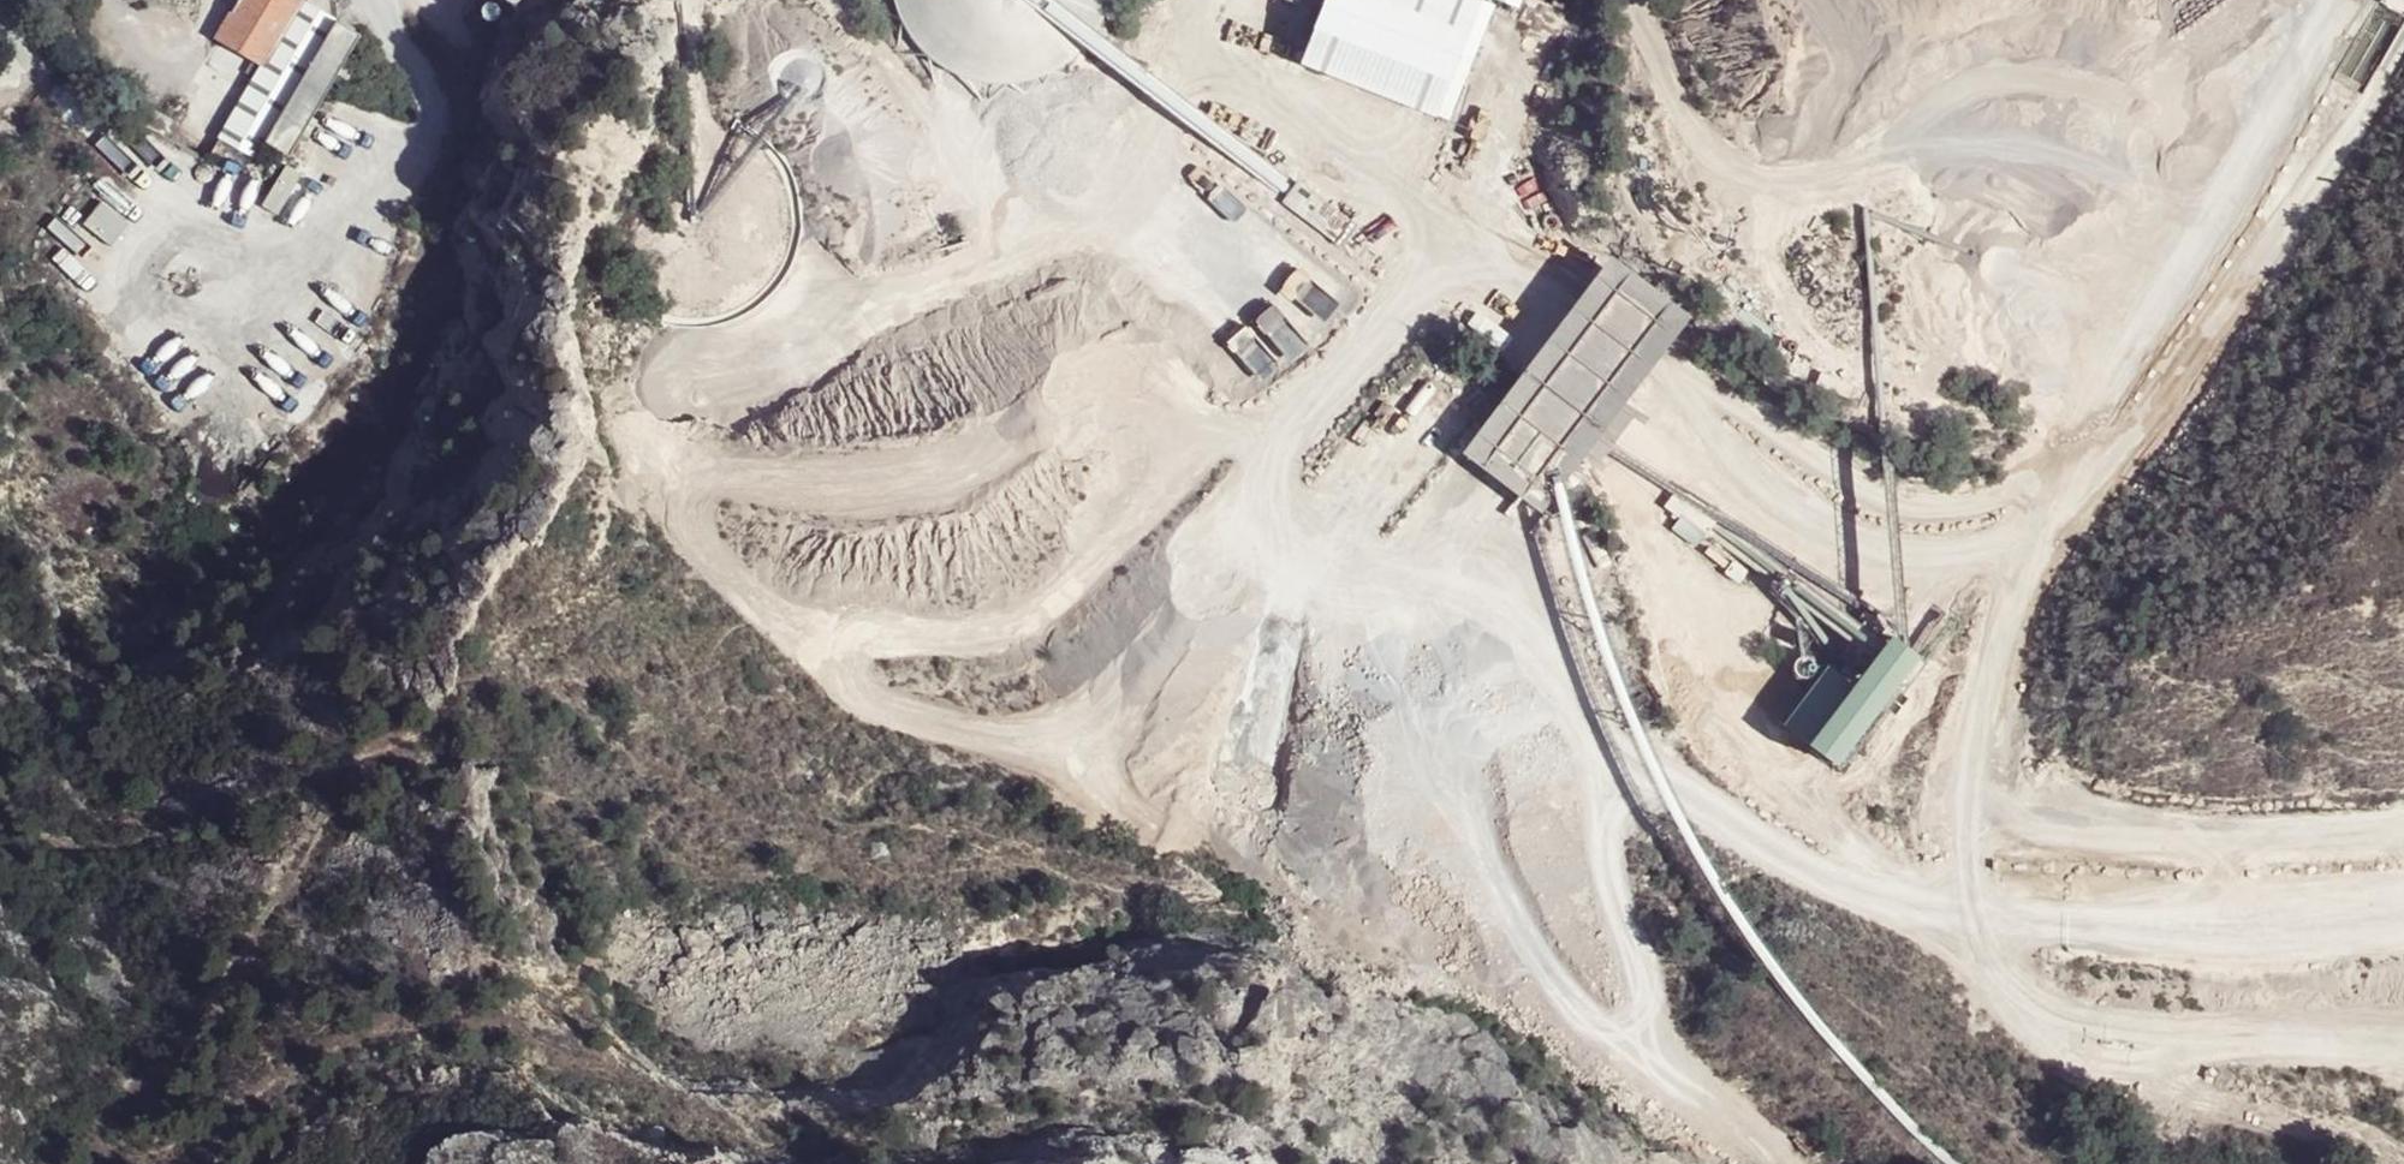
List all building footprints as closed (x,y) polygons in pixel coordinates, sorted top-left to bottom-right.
[(219,40),(231,139),(268,158),(274,142),(300,157),(364,38),(297,0),(242,0),(219,40)] [(938,10),(937,33),(941,55),(950,76),(963,95),(980,110),(999,121),(1021,128),(1043,130),(1066,127),(1087,120),(1106,108),(1123,93),(1131,82),(1143,55),(1147,33),(1146,10),(1144,0),(941,0),(938,10)] [(1299,5),(1321,14),(1326,0),(1301,0),(1299,5)] [(1302,60),(1437,116),(1484,0),(1326,0),(1321,14),(1302,60)] [(165,11),(163,23),(197,29),(198,17),(165,11)] [(1131,82),(1123,93),(1329,244),(1337,232),(1131,82)] [(1693,299),(1610,249),(1571,306),(1473,447),(1555,503),(1651,362),(1693,299)] [(1759,563),(1778,535),(1724,498),(1707,525),(1759,563)] [(1911,679),(1936,641),(1905,619),(1877,655),(1911,679)]
